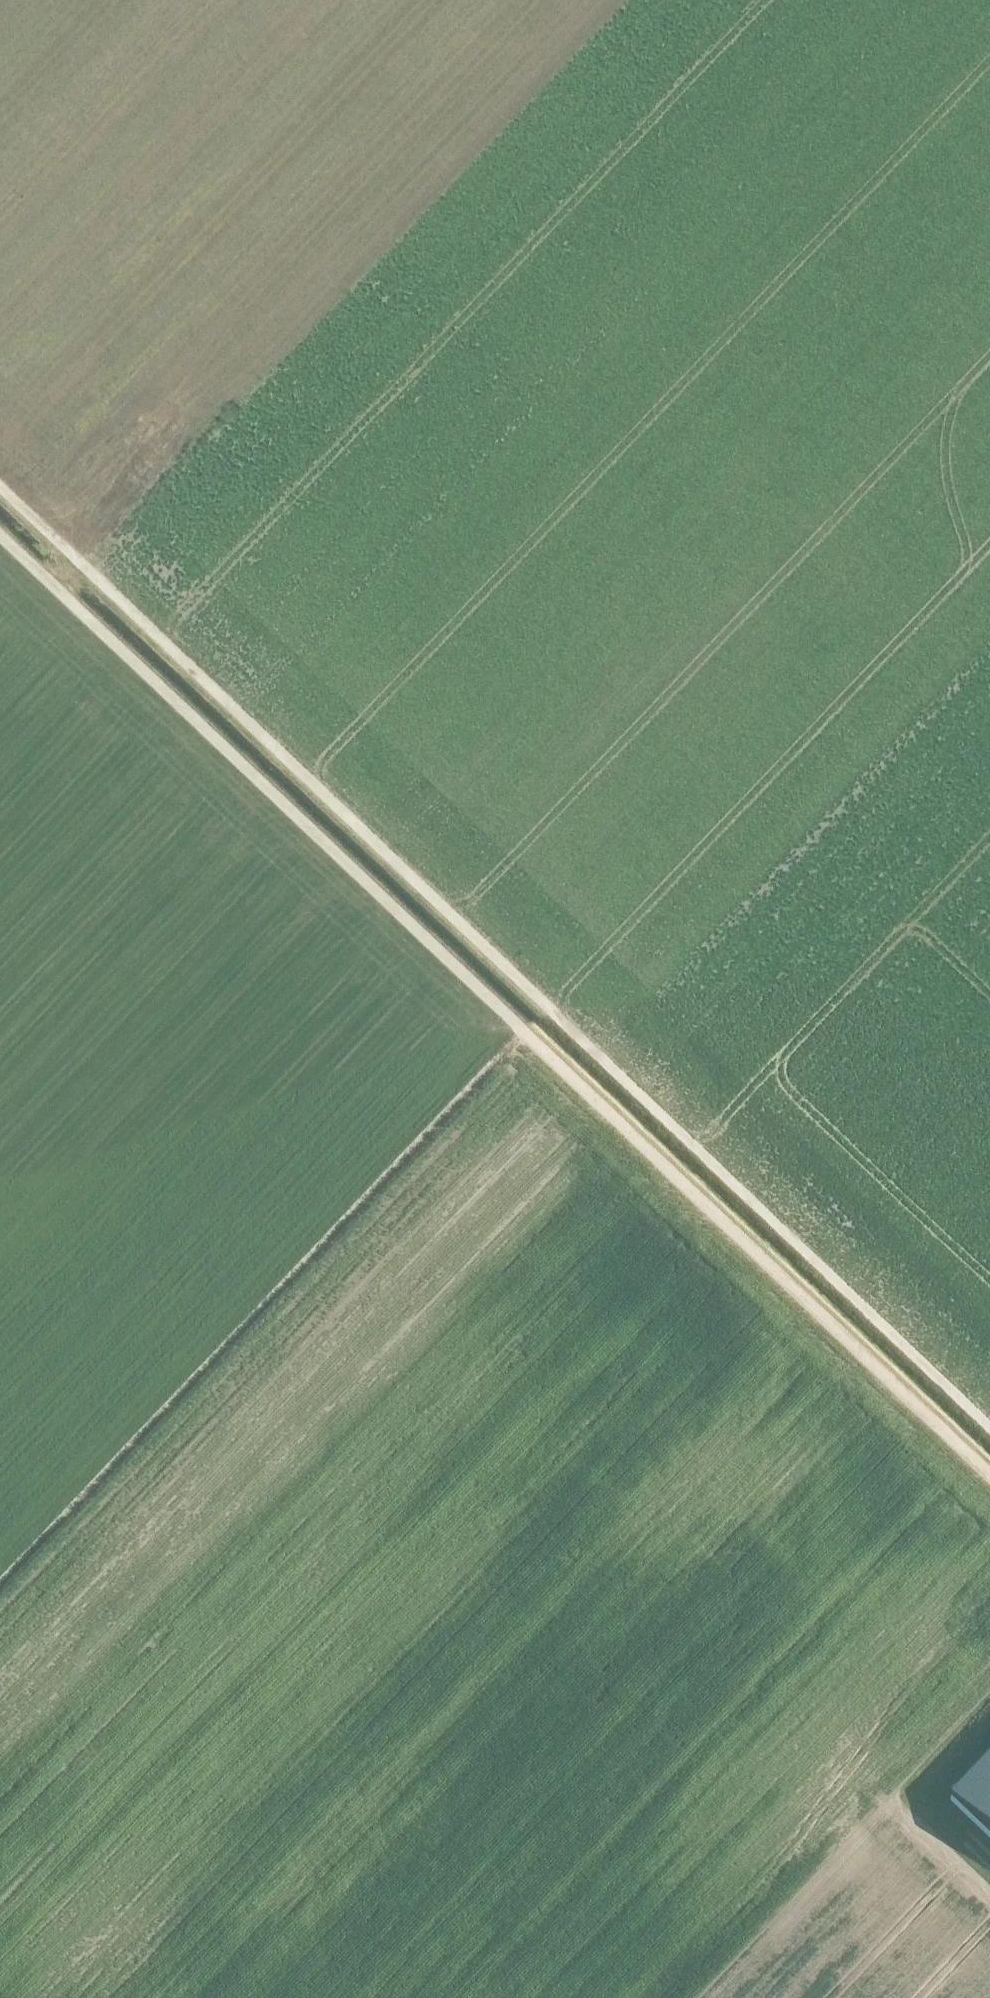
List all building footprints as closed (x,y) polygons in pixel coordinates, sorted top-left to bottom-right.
[(989,1838),(989,1765),(953,1803),(989,1838)]
